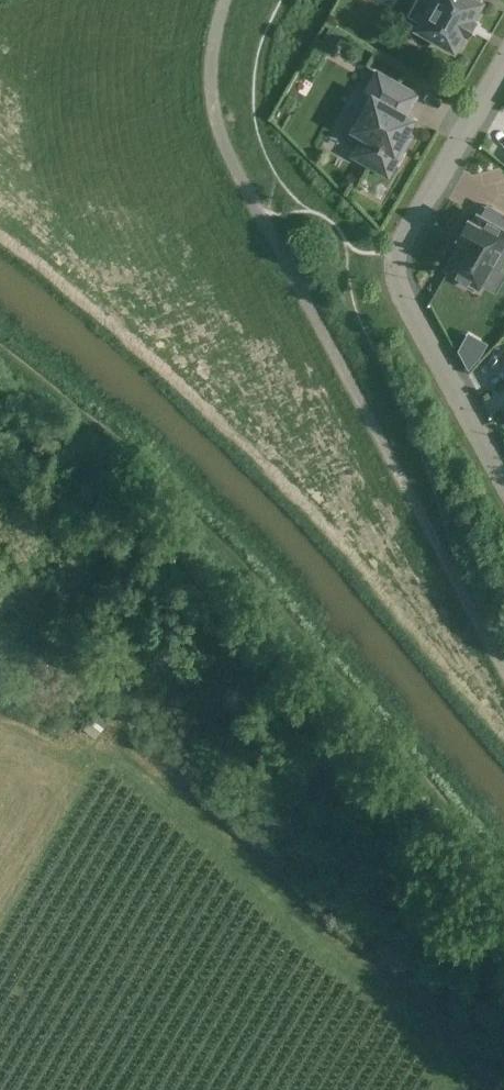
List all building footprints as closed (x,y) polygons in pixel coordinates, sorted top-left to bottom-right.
[(415,27),(455,50),(465,32),(468,34),(476,19),(473,18),(483,0),(430,0),(415,27)] [(417,94),(378,72),(366,92),(372,96),(354,128),(365,135),(354,155),(388,174),(400,153),(395,150),(414,118),(406,113),(417,94)] [(447,267),(462,276),(460,280),(473,288),(476,284),(478,285),(490,264),(494,267),(503,250),(503,230),(477,215),(474,222),(469,219),(460,235),(464,238),(447,267)]
